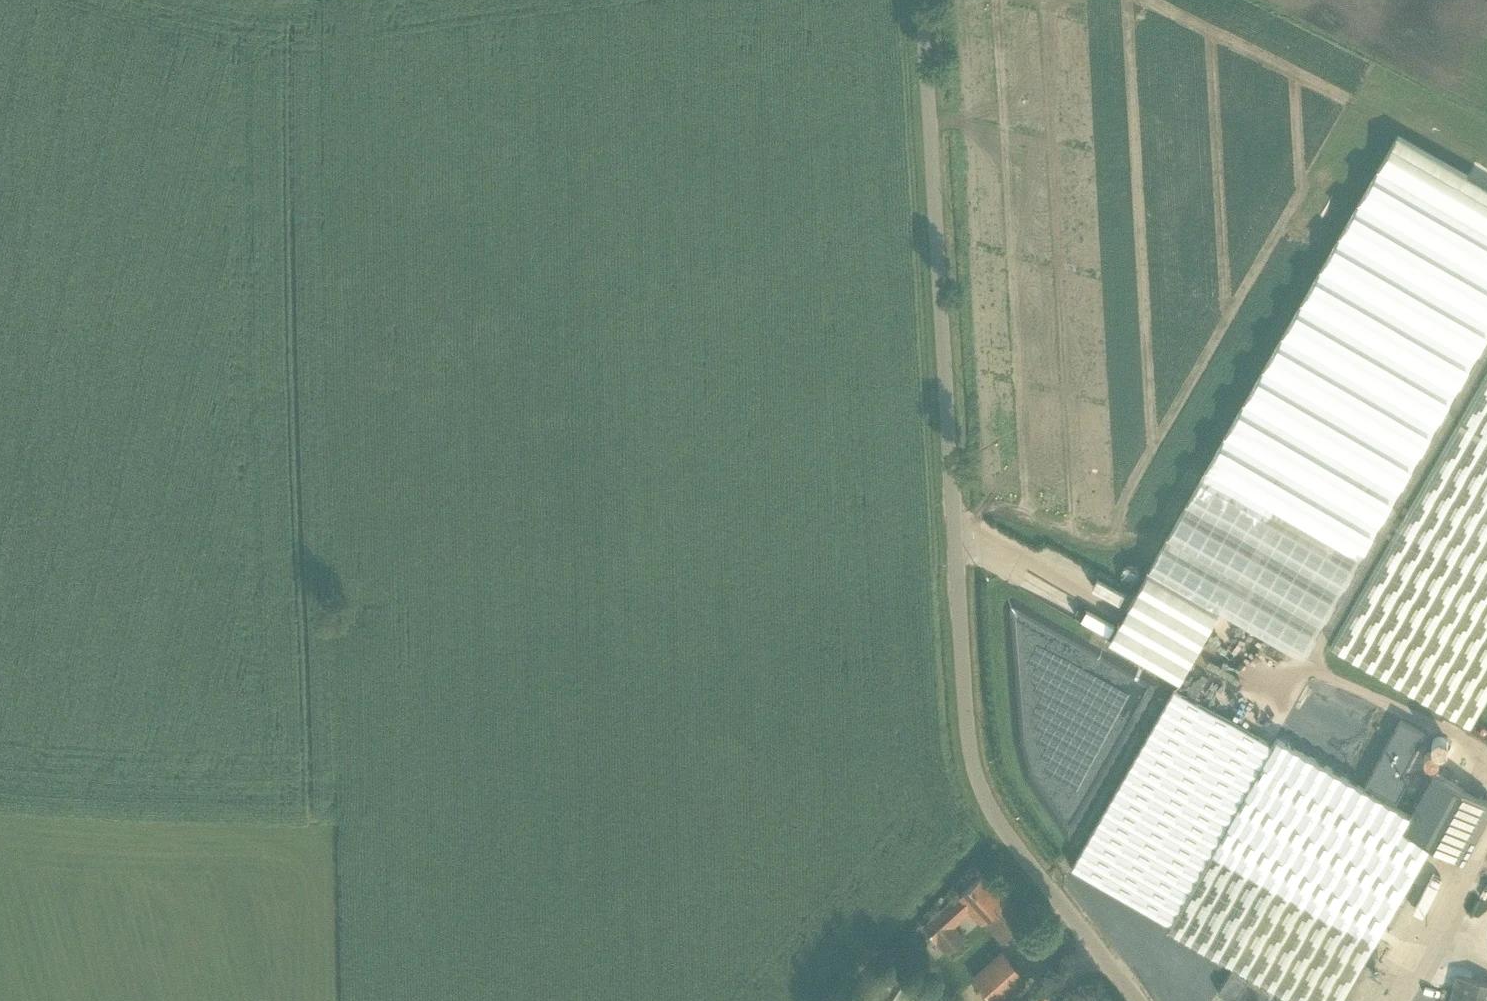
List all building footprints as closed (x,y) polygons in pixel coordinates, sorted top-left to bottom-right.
[(1107,633),(1180,674),(1220,604),(1305,652),(1486,327),(1486,174),(1398,123),(1107,633)] [(1325,640),(1470,722),(1486,692),(1486,351),(1325,640)] [(1486,811),(1486,796),(1432,768),(1407,815),(1173,685),(1070,864),(1302,1000),(1339,1000),(1432,839),(1462,857),(1486,811)] [(1355,752),(1347,766),(1390,789),(1402,767),(1380,755),(1382,753),(1356,738),(1363,725),(1352,718),(1346,729),(1323,716),(1316,730),(1355,752)] [(1002,934),(1029,911),(986,861),(922,917),(948,948),(969,930),(958,917),(975,902),(1002,934)] [(993,937),(960,967),(985,995),(1019,964),(993,937)] [(1454,965),(1446,1000),(1486,1000),(1486,972),(1454,965)] [(870,998),(873,1000),(909,1000),(911,998),(890,978),(870,998)]
